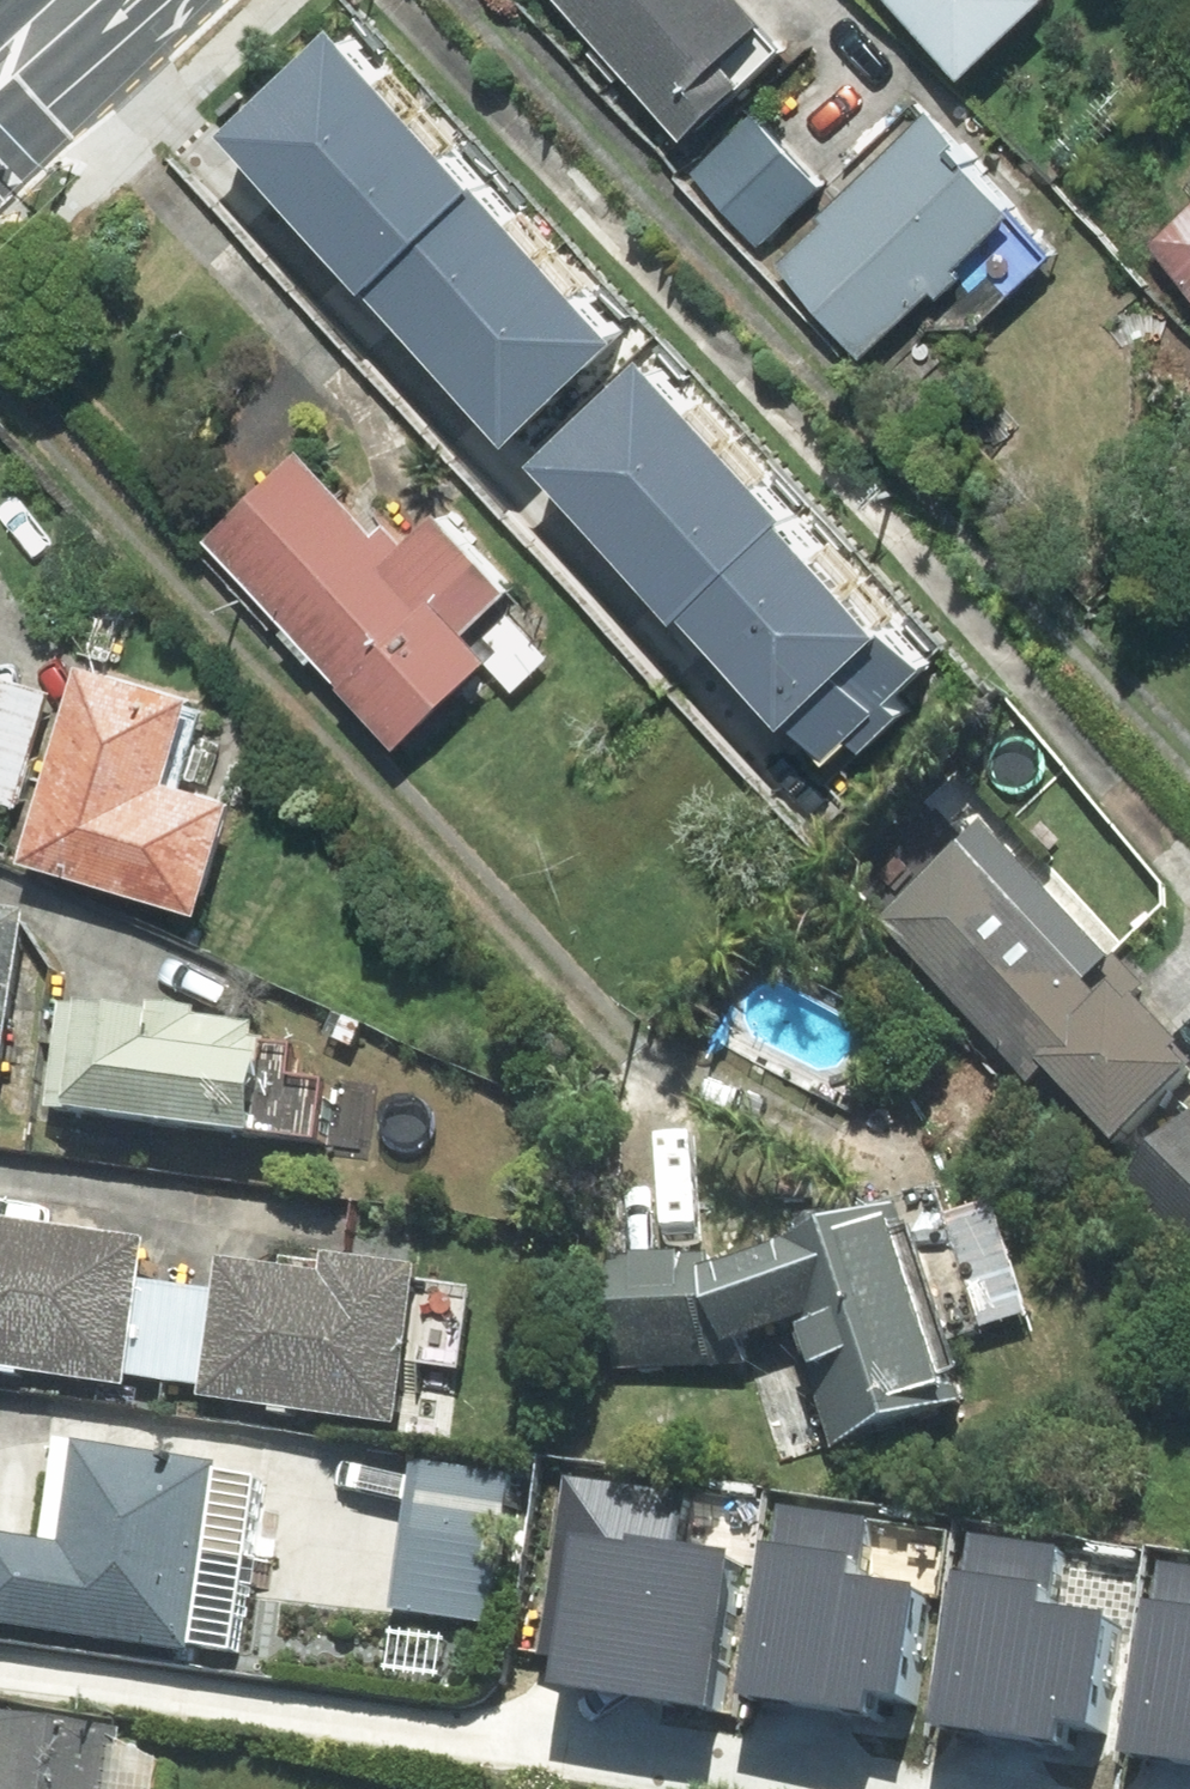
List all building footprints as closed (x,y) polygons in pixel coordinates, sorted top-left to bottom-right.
[(677,139),(775,51),(730,0),(552,0),(677,139)] [(955,72),(1033,0),(888,0),(955,72)] [(292,218),(402,121),(333,43),(222,141),(292,218)] [(746,117),(688,173),(757,244),(815,189),(746,117)] [(924,117),(770,268),(857,355),(925,289),(934,299),(954,280),(943,269),(994,219),(936,160),(951,145),(924,117)] [(360,286),(466,192),(402,121),(292,218),(355,290),(360,286)] [(466,192),(360,286),(428,359),(534,264),(468,190),(466,192)] [(1145,246),(1189,296),(1189,205),(1145,246)] [(534,264),(428,359),(496,435),(603,340),(534,264)] [(599,548),(708,449),(633,368),(525,467),(599,548)] [(708,449),(599,548),(665,620),(670,614),(767,526),(773,521),(708,449)] [(390,747),(482,663),(509,693),(547,658),(493,599),(498,595),(430,521),(387,560),(293,458),(202,542),(390,747)] [(767,526),(670,614),(737,687),(834,600),(767,526)] [(834,600),(737,687),(809,767),(906,679),(834,600)] [(200,701),(70,663),(11,864),(192,917),(226,805),(174,789),(200,701)] [(0,678),(0,802),(13,806),(48,693),(0,678)] [(876,916),(1028,1082),(1042,1069),(1108,1140),(1189,1065),(1189,1059),(1129,992),(1140,983),(1110,950),(1104,955),(981,821),(876,916)] [(0,903),(0,1034),(22,907),(0,903)] [(98,1003),(54,998),(41,1104),(313,1137),(320,1080),(280,1075),(284,1043),(245,1038),(247,1022),(189,1015),(190,1005),(142,999),(141,1004),(99,999),(98,1003)] [(1120,1170),(1182,1238),(1189,1230),(1189,1110),(1188,1108),(1120,1170)] [(735,1254),(597,1253),(599,1363),(750,1362),(780,1460),(959,1402),(952,1366),(944,1339),(1023,1312),(988,1200),(902,1228),(893,1200),(735,1254)] [(0,1216),(0,1363),(119,1380),(120,1372),(134,1276),(140,1236),(0,1216)] [(316,1270),(215,1256),(211,1287),(198,1383),(197,1393),(390,1420),(411,1263),(319,1250),(316,1270)] [(134,1276),(120,1372),(198,1383),(211,1287),(134,1276)] [(0,1532),(0,1619),(183,1647),(184,1641),(226,1647),(252,1474),(210,1467),(211,1462),(72,1441),(57,1541),(0,1532)] [(509,1475),(411,1461),(390,1608),(488,1622),(509,1475)] [(672,1545),(680,1492),(561,1475),(534,1654),(552,1657),(548,1683),(702,1705),(724,1553),(672,1545)] [(854,1577),(864,1515),(773,1501),(743,1697),(863,1715),(867,1688),(894,1692),(911,1585),(854,1577)] [(1045,1605),(1055,1544),(967,1531),(938,1724),(1051,1740),(1054,1717),(1086,1721),(1102,1614),(1045,1605)] [(1157,1552),(1125,1752),(1189,1762),(1189,1558),(1157,1552)] [(0,1711),(0,1788),(151,1788),(155,1760),(114,1741),(116,1726),(0,1711)]
